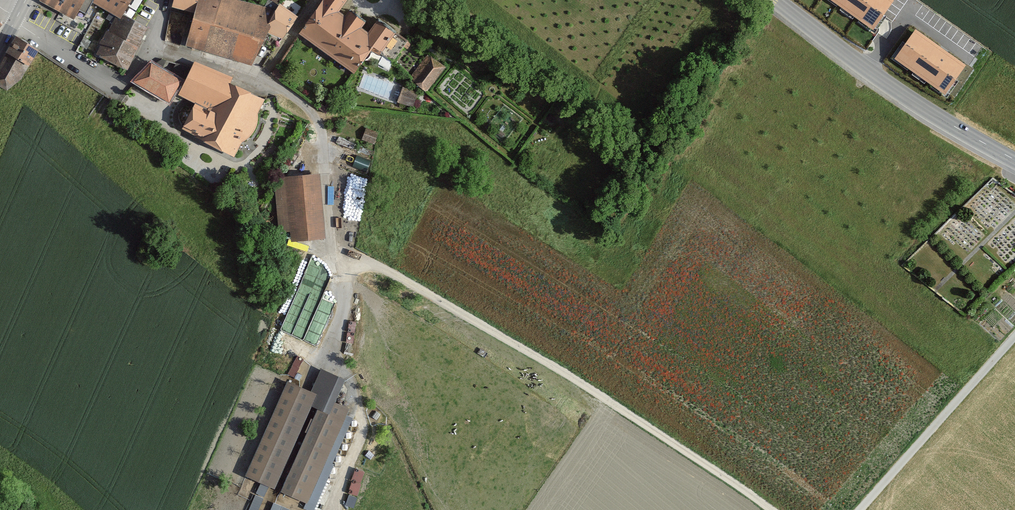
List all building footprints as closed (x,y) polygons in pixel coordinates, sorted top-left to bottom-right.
[(40,1),(75,20),(86,0),(41,0),(40,1)] [(93,3),(116,17),(120,19),(123,15),(131,0),(95,0),(93,3)] [(172,8),(195,14),(198,0),(174,0),(172,8)] [(195,14),(188,47),(253,67),(270,34),(284,41),(299,18),(280,5),(276,12),(233,0),(198,0),(195,14)] [(299,36),(356,75),(373,50),(382,57),(398,33),(379,20),(369,34),(362,29),(367,22),(351,10),(346,18),(339,13),(349,0),(324,0),(299,36)] [(890,0),(835,0),(874,29),(894,3),(890,0)] [(97,56),(127,71),(148,29),(123,15),(120,19),(116,17),(98,46),(102,48),(97,56)] [(963,61),(917,28),(897,55),(943,89),(963,61)] [(30,67),(40,52),(16,37),(7,53),(30,67)] [(30,67),(7,53),(0,66),(0,87),(7,92),(22,81),(30,67)] [(409,79),(428,93),(447,68),(429,54),(409,79)] [(197,60),(179,96),(194,104),(183,131),(204,140),(203,145),(235,159),(243,143),(249,140),(254,135),(257,129),(258,124),(259,119),(259,113),(267,100),(233,84),(237,76),(197,60)] [(134,83),(170,104),(183,82),(153,63),(134,83)] [(413,106),(419,91),(404,84),(397,99),(413,106)] [(362,142),(376,146),(380,133),(367,128),(362,142)] [(326,239),(320,174),(282,178),(277,190),(280,241),(326,239)] [(318,395),(289,382),(247,476),(276,489),(318,395)] [(319,407),(282,492),(308,504),(350,409),(336,403),(332,413),(319,407)] [(349,491),(359,493),(365,469),(355,466),(349,491)]
